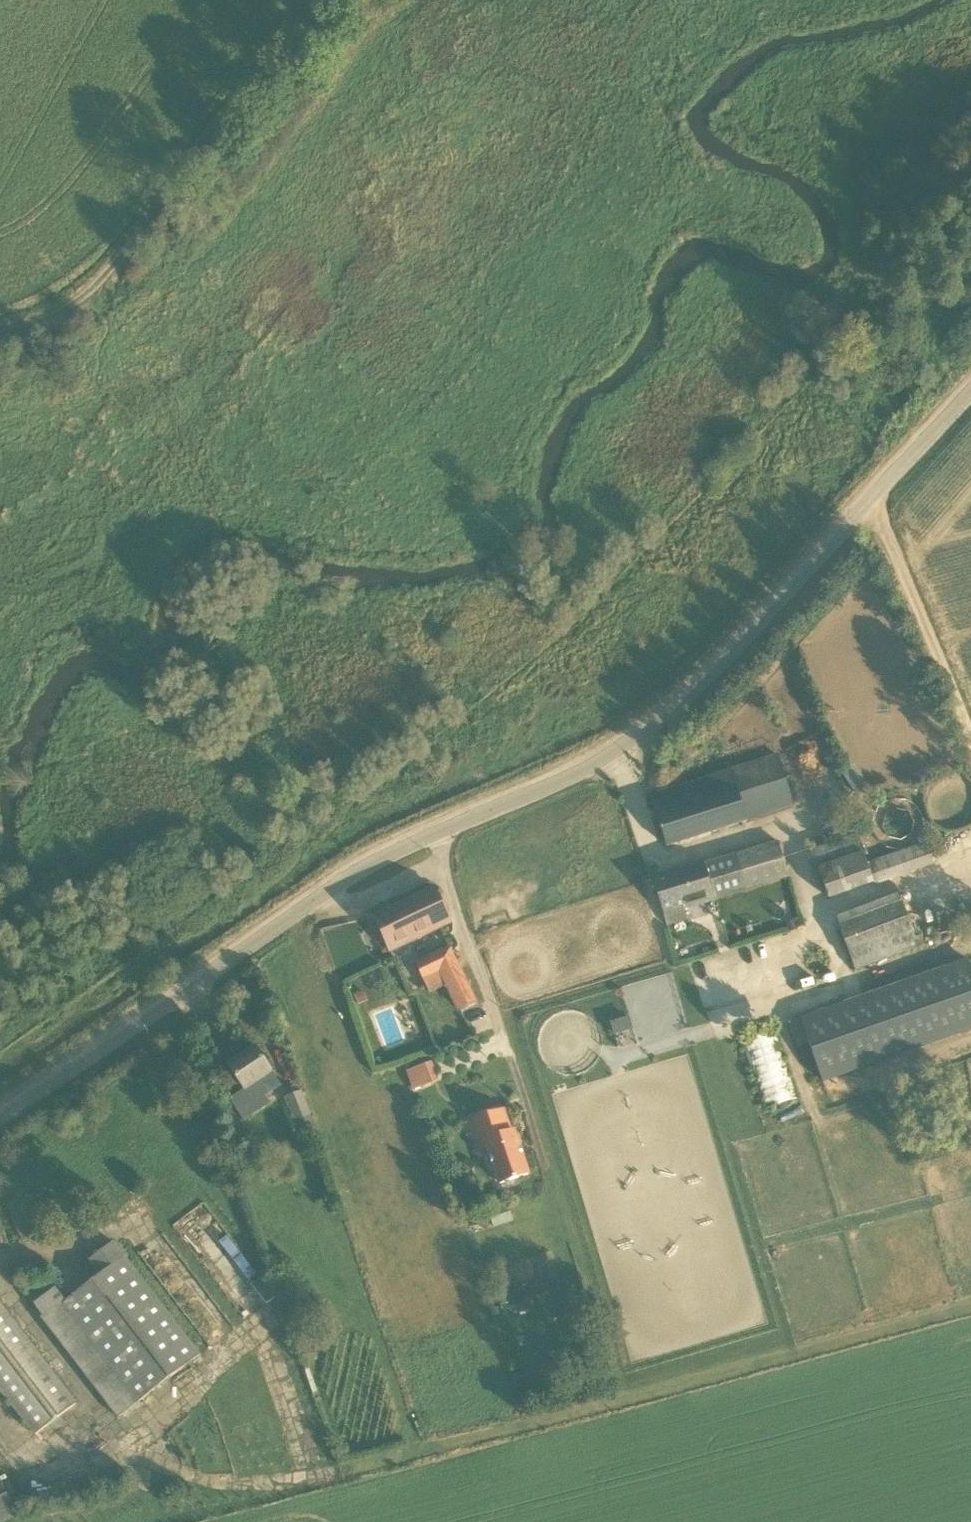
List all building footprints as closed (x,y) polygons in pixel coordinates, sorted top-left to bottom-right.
[(795,805),(778,755),(651,796),(667,846),(795,805)] [(829,896),(874,881),(875,883),(937,861),(929,842),(869,864),(858,833),(811,852),(819,871),(829,896)] [(789,876),(779,842),(653,880),(664,915),(664,914),(667,925),(688,918),(685,908),(789,876)] [(390,951),(451,922),(435,888),(374,917),(390,951)] [(903,903),(839,925),(855,970),(923,945),(920,936),(915,937),(903,903)] [(476,1002),(461,969),(451,949),(416,965),(429,991),(447,983),(460,1009),(476,1002)] [(789,1024),(797,1047),(809,1042),(823,1081),(970,1029),(970,967),(969,961),(789,1024)] [(615,1032),(635,1030),(633,1017),(613,1020),(615,1032)] [(260,1110),(255,1103),(281,1085),(272,1072),(255,1047),(229,1065),(245,1089),(230,1099),(245,1120),(260,1110)] [(410,1087),(439,1083),(436,1062),(407,1067),(410,1087)] [(310,1114),(301,1092),(287,1098),(296,1120),(310,1114)] [(479,1150),(488,1147),(500,1183),(529,1174),(514,1131),(511,1132),(504,1110),(470,1122),(479,1150)] [(246,1270),(251,1266),(226,1236),(221,1241),(246,1270)] [(46,1322),(106,1402),(118,1418),(200,1355),(113,1241),(89,1260),(100,1274),(64,1302),(52,1286),(33,1300),(48,1321),(46,1322)] [(0,1304),(0,1387),(36,1434),(76,1404),(0,1304)] [(8,1495),(0,1481),(0,1499),(8,1495)]
